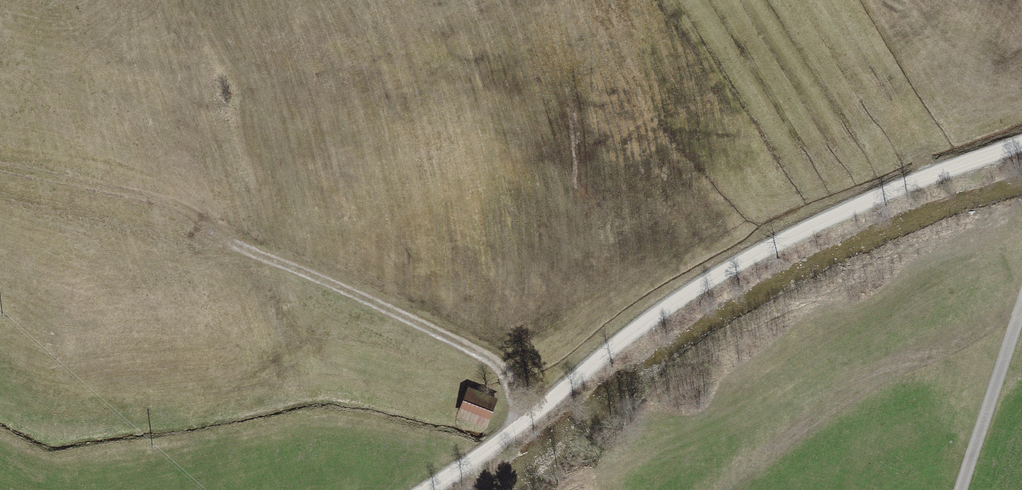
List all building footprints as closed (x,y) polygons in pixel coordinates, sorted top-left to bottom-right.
[(494,404),(469,395),(459,423),(484,432),(494,404)]
